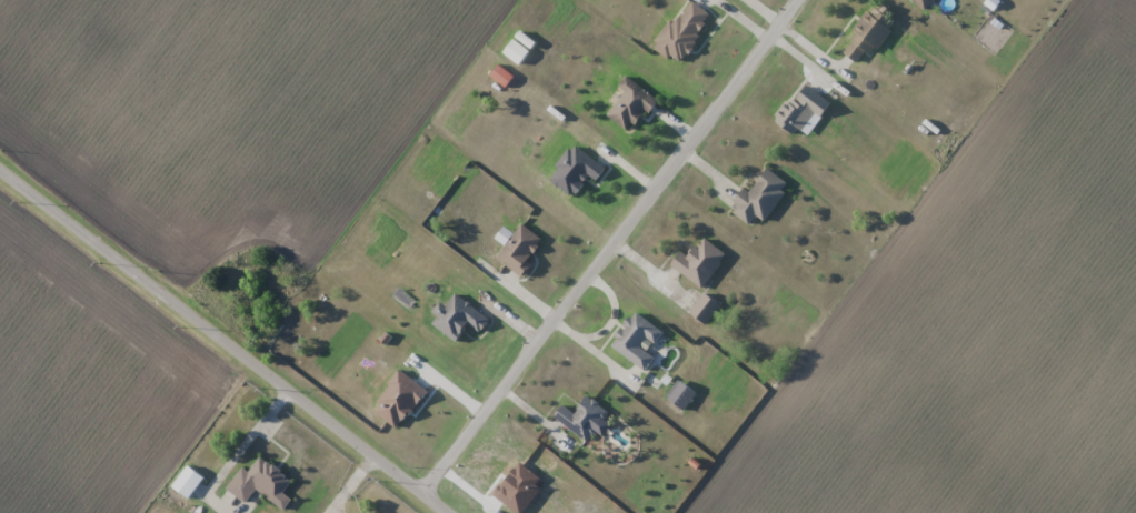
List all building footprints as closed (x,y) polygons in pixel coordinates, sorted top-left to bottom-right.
[(712,15),(689,0),(687,0),(656,48),(680,63),(712,15)] [(841,50),(858,63),(866,52),(871,56),(899,16),(877,0),(841,50)] [(933,0),(912,0),(926,10),(933,0)] [(519,65),(530,51),(514,38),(503,53),(519,65)] [(608,115),(631,133),(658,99),(627,75),(619,85),(627,91),(608,115)] [(798,136),(813,112),(822,118),(832,102),(801,83),(776,122),(798,136)] [(599,182),(608,167),(573,145),(550,180),(575,197),(589,176),(599,182)] [(764,220),(791,185),(767,168),(749,192),(744,189),(735,202),(740,206),(734,213),(749,224),(756,214),(764,220)] [(546,241),(522,223),(497,257),(520,275),(546,241)] [(682,251),(672,265),(703,288),(727,254),(704,237),(690,257),(682,251)] [(707,324),(722,305),(706,292),(691,312),(707,324)] [(469,323),(482,332),(491,319),(454,294),(433,325),(457,341),(469,323)] [(611,344),(646,371),(656,358),(641,346),(649,337),(657,344),(665,333),(637,311),(611,344)] [(574,413),(565,405),(556,414),(584,441),(610,415),(591,396),(574,413)] [(257,489),(285,510),(293,499),(284,492),(293,480),(261,456),(249,472),(243,468),(228,488),(247,503),(257,489)] [(189,499),(206,477),(188,465),(172,487),(189,499)]
